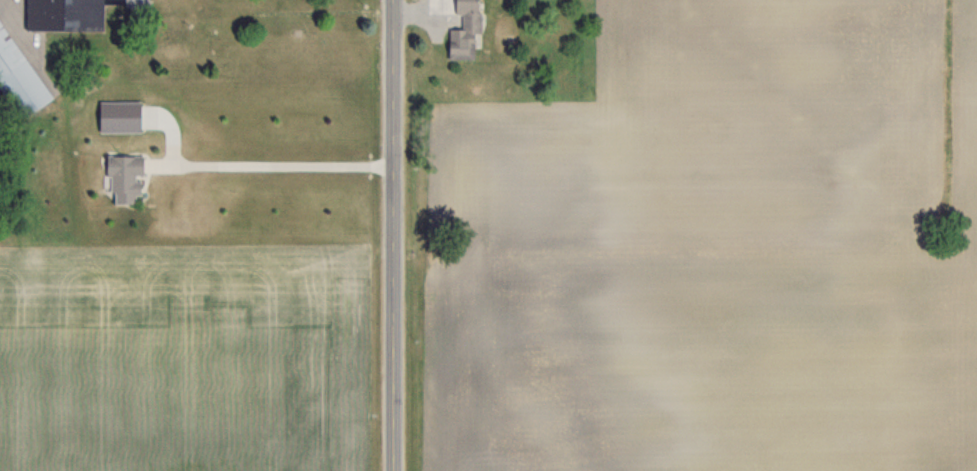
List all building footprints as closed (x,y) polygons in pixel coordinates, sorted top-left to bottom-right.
[(101,30),(101,4),(126,4),(126,0),(25,0),(24,30),(101,30)] [(462,14),(462,29),(448,28),(447,59),(473,60),(473,33),(479,33),(480,0),(455,0),(454,14),(462,14)] [(15,121),(47,102),(0,21),(0,95),(15,121)] [(112,176),(111,203),(139,204),(140,155),(105,154),(104,175),(112,176)]
